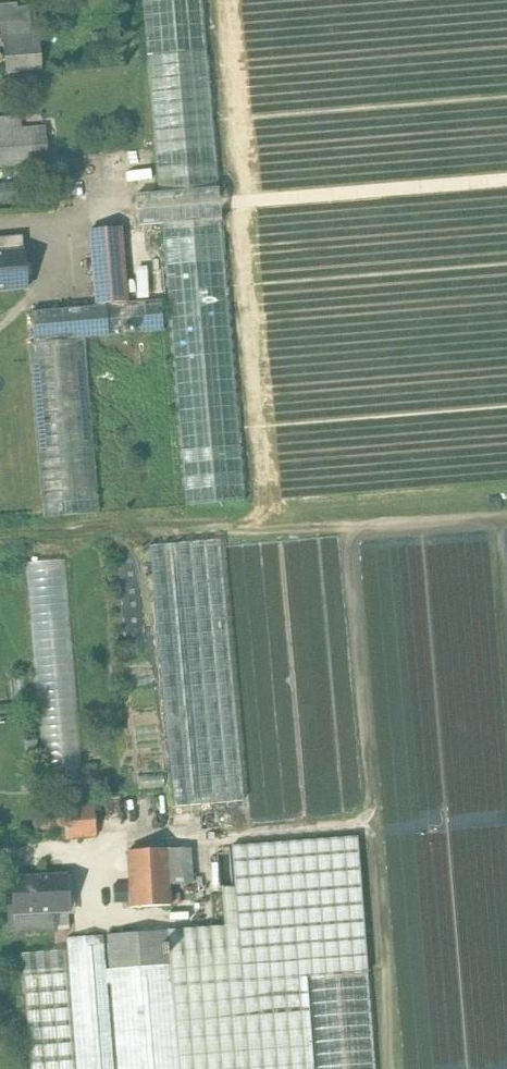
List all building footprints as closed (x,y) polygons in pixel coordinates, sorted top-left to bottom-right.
[(150,56),(208,51),(204,0),(146,0),(150,56)] [(1,9),(2,16),(0,16),(0,31),(3,30),(4,38),(5,44),(32,42),(31,8),(1,9)] [(32,42),(5,44),(7,73),(41,71),(38,42),(32,42)] [(208,51),(150,56),(162,197),(218,192),(208,51)] [(0,133),(0,168),(51,164),(47,129),(0,133)] [(0,183),(0,202),(17,201),(16,182),(0,183)] [(162,197),(137,199),(139,229),(162,227),(221,222),(218,192),(162,197)] [(221,222),(162,227),(187,506),(245,501),(221,222)] [(121,231),(91,233),(96,307),(105,306),(126,305),(124,272),(121,231)] [(0,239),(0,292),(26,289),(23,251),(22,251),(21,237),(0,239)] [(31,312),(34,345),(0,348),(0,523),(179,508),(164,333),(108,338),(105,306),(96,307),(31,312)] [(218,542),(148,548),(167,807),(238,801),(218,542)] [(64,561),(25,564),(42,783),(81,780),(64,561)] [(95,808),(66,810),(67,827),(67,837),(96,836),(95,808)] [(66,810),(41,811),(42,828),(67,827),(66,810)] [(358,840),(302,844),(310,973),(367,970),(358,840)] [(168,932),(177,1068),(317,1068),(310,973),(302,844),(233,849),(236,890),(222,891),(225,928),(168,932)] [(197,848),(129,851),(131,906),(175,904),(174,880),(198,879),(197,848)] [(65,875),(12,879),(13,894),(2,894),(5,934),(55,930),(54,912),(68,911),(65,875)] [(109,936),(119,1068),(177,1068),(168,932),(109,936)] [(67,938),(68,951),(69,968),(77,1068),(114,1068),(103,935),(67,938)] [(21,955),(23,972),(69,968),(68,951),(21,955)] [(23,972),(30,1068),(77,1068),(69,968),(23,972)] [(310,973),(317,1068),(374,1068),(367,970),(310,973)]
